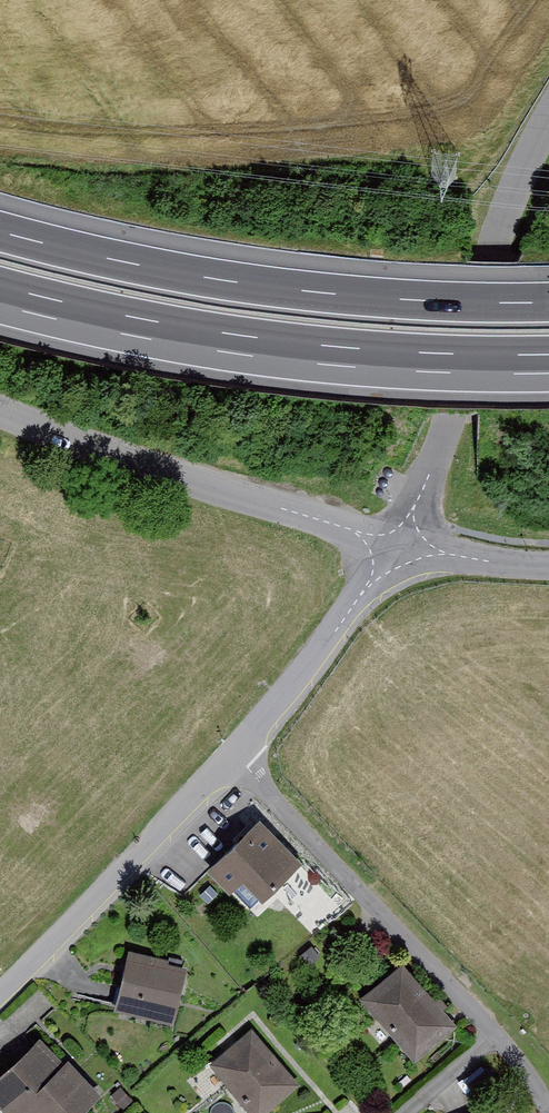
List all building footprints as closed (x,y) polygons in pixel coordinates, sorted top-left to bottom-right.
[(245,810),(192,866),(222,895),(236,880),(252,895),(292,854),(245,810)] [(188,956),(126,942),(113,1005),(175,1018),(188,956)] [(401,963),(360,998),(414,1062),(455,1028),(401,963)] [(0,1060),(0,1110),(3,1112),(85,1112),(103,1096),(36,1026),(0,1060)] [(206,1064),(247,1112),(272,1112),(303,1088),(252,1026),(206,1064)]
